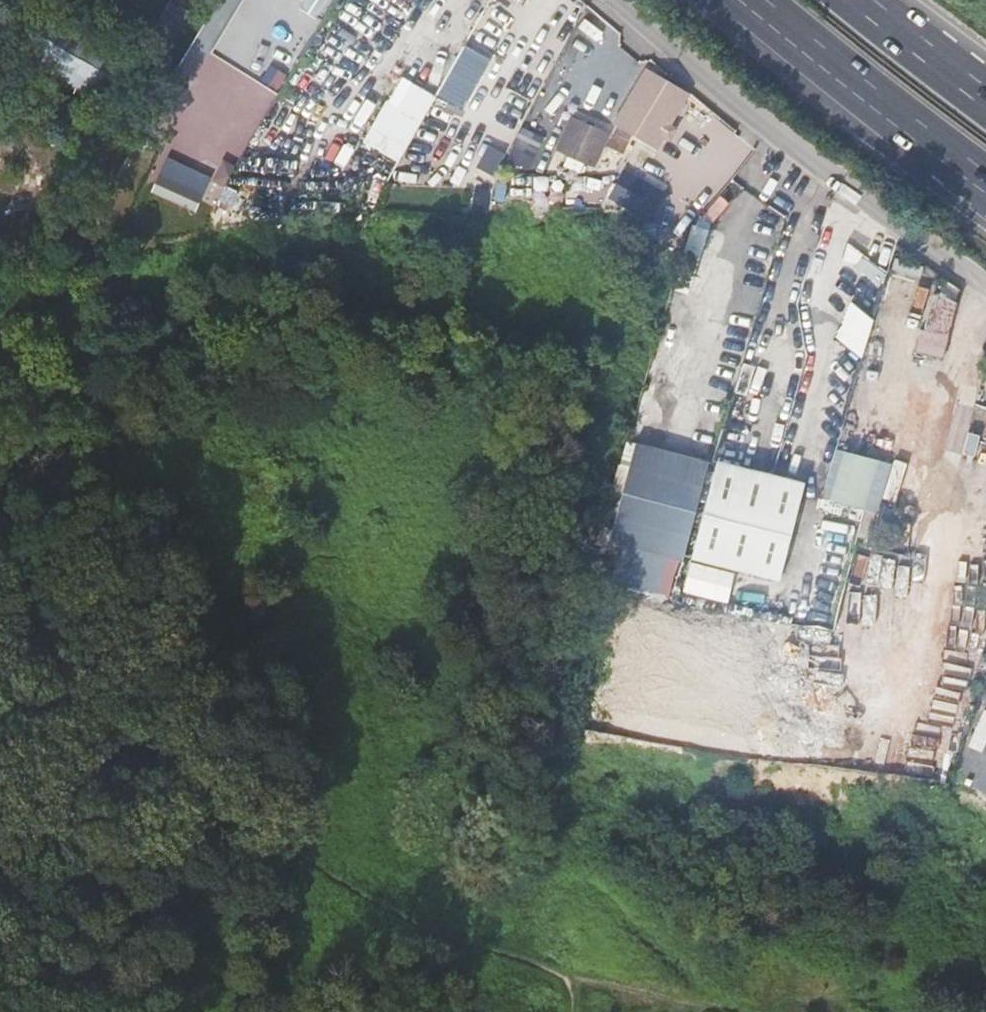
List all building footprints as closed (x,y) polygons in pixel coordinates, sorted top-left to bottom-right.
[(302,6),(319,16),(329,0),(305,0),(302,6)] [(135,62),(40,9),(15,53),(110,106),(135,62)] [(224,107),(233,110),(228,126),(250,133),(264,89),(233,79),(224,107)] [(556,148),(597,167),(608,145),(625,153),(633,137),(574,109),(556,148)] [(524,127),(509,158),(530,168),(545,137),(524,127)] [(196,211),(214,176),(170,154),(152,190),(196,211)] [(621,169),(608,201),(654,220),(667,188),(621,169)] [(833,298),(844,302),(854,305),(860,286),(839,279),(833,298)] [(933,292),(919,350),(943,356),(958,298),(933,292)] [(844,302),(833,298),(828,311),(840,315),(844,302)] [(708,466),(633,447),(608,547),(682,566),(708,466)] [(839,447),(825,497),(880,512),(894,462),(839,447)] [(803,484),(716,462),(690,562),(778,584),(803,484)]
